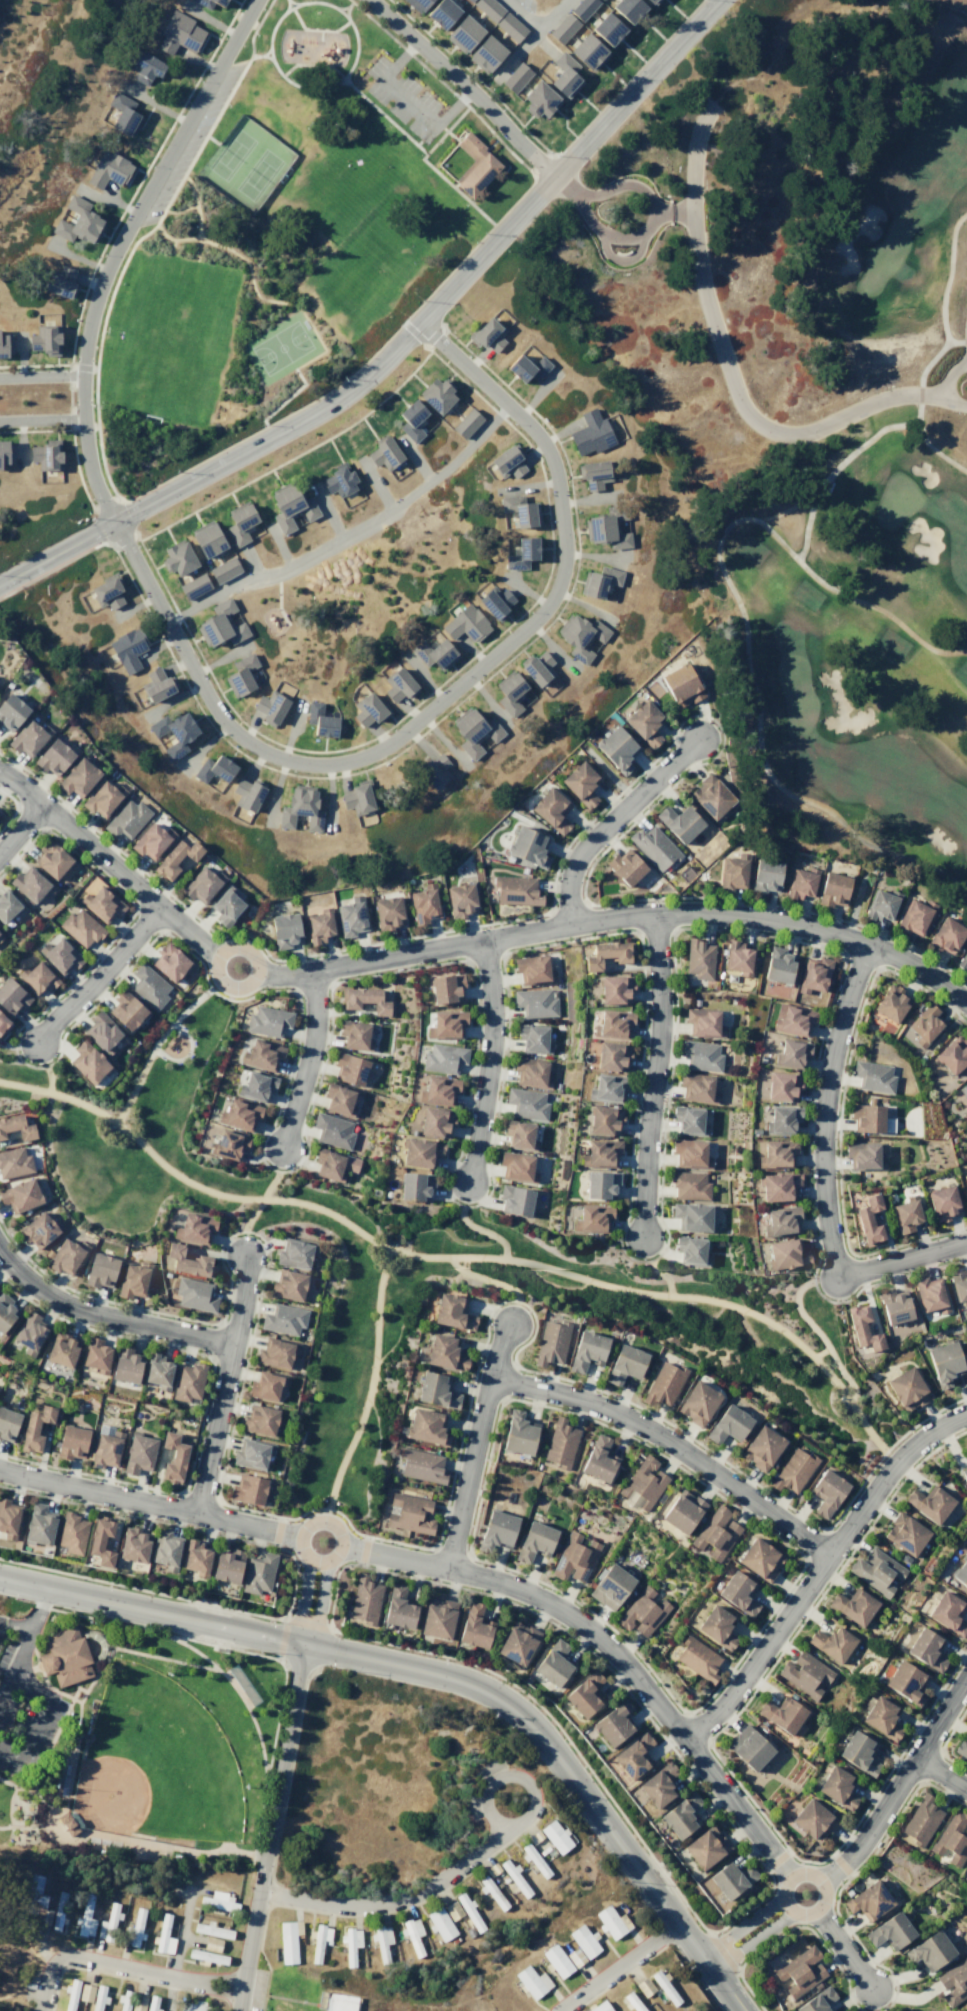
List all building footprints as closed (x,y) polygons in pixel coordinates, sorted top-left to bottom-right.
[(207,8),(193,0),(223,0),(219,6),(211,1),(207,8)] [(417,13),(402,0),(429,0),(417,13)] [(423,14),(436,0),(448,0),(459,10),(441,30),(423,14)] [(471,3),(474,0),(493,0),(503,9),(492,22),(471,3)] [(568,10),(578,0),(598,0),(599,1),(580,21),(568,10)] [(610,6),(616,0),(638,0),(645,7),(629,24),(610,6)] [(172,8),(192,20),(190,23),(204,31),(191,52),(176,43),(169,55),(155,47),(162,35),(159,33),(172,8)] [(589,28),(606,10),(625,29),(608,46),(589,28)] [(526,30),(514,42),(494,23),(505,11),(526,30)] [(567,11),(579,23),(560,43),(548,32),(567,11)] [(463,13),(483,30),(462,53),(443,36),(463,13)] [(567,50),(586,31),(609,54),(591,72),(567,50)] [(485,33),(505,51),(484,74),(465,56),(485,33)] [(167,64),(160,78),(153,74),(146,85),(133,78),(137,71),(127,66),(137,48),(167,64)] [(551,61),(562,50),(578,65),(572,72),(582,82),(566,99),(548,82),(560,69),(551,61)] [(519,61),(531,72),(512,93),(500,81),(519,61)] [(537,79),(559,100),(544,117),(538,111),(532,117),(523,108),(525,106),(523,105),(527,101),(521,96),(537,79)] [(114,91),(134,102),(130,109),(140,115),(140,116),(142,117),(132,136),(129,135),(129,136),(111,127),(120,111),(107,104),(114,91)] [(466,130),(483,146),(481,148),(483,150),(499,165),(469,198),(454,184),(456,182),(452,179),(471,159),(454,144),(457,141),(466,130)] [(103,148),(110,152),(111,151),(129,161),(128,163),(133,166),(123,183),(122,182),(120,185),(107,177),(100,190),(86,182),(92,170),(91,169),(103,148)] [(71,193),(91,204),(87,211),(88,212),(89,210),(99,215),(98,217),(104,220),(103,223),(105,224),(95,242),(93,241),(92,243),(85,239),(84,241),(76,237),(77,234),(74,233),(70,241),(51,231),(58,217),(72,224),(77,214),(63,207),(71,193)] [(61,264),(76,269),(72,281),(76,282),(75,284),(78,285),(74,298),(71,297),(71,299),(45,291),(47,284),(44,283),(48,269),(59,272),(61,264)] [(494,320),(504,329),(498,336),(504,342),(493,353),(484,344),(481,348),(477,344),(475,346),(465,336),(476,324),(478,326),(487,316),(493,321),(494,320)] [(36,325),(59,325),(59,333),(61,333),(62,344),(59,344),(59,356),(45,356),(45,352),(42,352),(42,349),(29,349),(29,334),(36,334),(36,325)] [(8,357),(0,357),(0,335),(12,335),(12,353),(8,353),(8,357)] [(539,355),(550,365),(535,381),(527,374),(520,382),(504,366),(517,352),(531,365),(539,355)] [(436,381),(442,375),(453,386),(448,392),(454,398),(438,415),(417,395),(425,387),(423,385),(431,376),(436,381)] [(412,397),(426,412),(413,423),(423,434),(413,443),(397,426),(403,420),(395,413),(412,397)] [(469,406),(482,418),(463,439),(450,427),(469,406)] [(603,417),(615,443),(593,453),(591,449),(577,455),(567,433),(584,426),(579,413),(593,406),(599,418),(603,417)] [(386,435),(401,457),(395,461),(397,463),(385,471),(379,462),(373,466),(364,453),(374,447),(372,444),(386,435)] [(42,439),(60,439),(60,451),(62,451),(63,462),(61,462),(62,470),(38,470),(38,461),(30,461),(30,445),(43,445),(42,439)] [(2,470),(0,470),(0,440),(9,440),(9,444),(13,444),(14,463),(1,464),(2,470)] [(488,460),(513,442),(523,455),(517,459),(525,469),(512,478),(508,472),(500,477),(488,460)] [(576,463),(605,459),(606,467),(609,466),(611,480),(600,482),(601,489),(586,491),(584,478),(578,479),(576,463)] [(343,460),(348,470),(349,469),(359,486),(337,498),(333,490),(327,493),(320,480),(330,474),(328,471),(333,468),(332,466),(343,460)] [(309,495),(319,514),(306,521),(298,508),(286,514),(293,527),(281,534),(271,516),(278,512),(268,494),(291,482),(300,499),(309,495)] [(536,500),(539,525),(514,528),(512,510),(500,511),(498,497),(521,494),(522,502),(536,500)] [(225,513),(247,502),(257,520),(243,528),(249,539),(235,547),(224,527),(231,523),(225,513)] [(604,505),(605,514),(583,517),(586,542),(608,540),(609,549),(631,546),(629,531),(613,533),(612,520),(627,518),(625,503),(604,505)] [(211,520),(225,545),(202,558),(188,533),(211,520)] [(516,537),(535,537),(536,559),(526,559),(526,569),(504,569),(504,554),(516,554),(516,537)] [(183,540),(196,564),(175,576),(171,568),(165,572),(159,560),(161,559),(160,557),(164,555),(161,548),(171,543),(173,545),(183,540)] [(232,555),(240,570),(215,584),(207,569),(232,555)] [(600,565),(622,571),(619,585),(605,582),(600,599),(578,593),(584,569),(598,573),(600,565)] [(114,570),(121,583),(117,585),(119,589),(116,591),(122,602),(109,609),(105,603),(98,607),(87,588),(101,581),(99,578),(114,570)] [(202,572),(210,587),(185,600),(177,585),(202,572)] [(504,588),(513,599),(503,607),(508,613),(495,624),(474,598),(491,585),(498,593),(504,588)] [(209,606),(228,596),(235,609),(221,617),(227,628),(241,621),(248,634),(229,645),(225,636),(207,646),(195,623),(213,614),(209,606)] [(473,607),(486,622),(485,624),(490,629),(474,642),(472,640),(470,642),(459,630),(450,638),(440,627),(467,603),(472,609),(473,607)] [(571,613),(587,625),(593,618),(610,631),(601,643),(588,634),(580,644),(592,653),(583,665),(566,653),(572,646),(555,633),(571,613)] [(113,637),(131,627),(131,629),(136,626),(146,644),(143,645),(145,648),(132,655),(139,667),(125,674),(108,642),(114,639),(113,637)] [(441,637),(458,656),(439,672),(429,661),(424,666),(408,648),(420,638),(429,648),(441,637)] [(519,666),(530,655),(533,658),(542,649),(553,661),(546,666),(553,674),(543,683),(542,681),(536,686),(519,666)] [(230,662),(250,651),(258,665),(245,672),(253,687),(233,698),(221,676),(234,670),(230,662)] [(684,661),(704,696),(691,703),(689,701),(676,708),(658,676),(684,661)] [(169,673),(177,688),(149,702),(140,685),(148,680),(144,672),(157,665),(163,676),(169,673)] [(382,678),(398,665),(419,690),(406,701),(401,695),(392,702),(382,691),(388,686),(382,678)] [(494,687),(513,671),(526,687),(514,698),(522,708),(511,718),(496,700),(501,695),(494,687)] [(270,689),(281,695),(280,697),(287,701),(273,727),(258,719),(261,713),(251,707),(258,694),(265,697),(270,689)] [(380,699),(391,712),(380,721),(378,718),(373,722),(370,720),(361,727),(351,715),(357,710),(351,703),(367,690),(377,702),(380,699)] [(9,731),(0,723),(0,698),(6,691),(28,709),(9,731)] [(644,699),(660,716),(654,721),(656,724),(651,729),(661,739),(650,749),(622,719),(644,699)] [(307,700),(321,702),(320,716),(336,717),(334,736),(311,734),(312,723),(305,723),(307,700)] [(469,707),(482,723),(490,717),(504,733),(492,742),(482,731),(473,739),(483,752),(471,762),(456,744),(463,739),(450,723),(469,707)] [(182,710),(196,731),(181,741),(187,750),(170,761),(162,749),(174,741),(166,729),(154,737),(146,725),(163,714),(167,719),(175,714),(176,715),(182,710)] [(43,724),(51,731),(28,758),(18,749),(15,752),(5,743),(27,718),(39,728),(43,724)] [(615,724),(638,749),(625,760),(632,767),(622,776),(592,745),(594,744),(593,743),(598,738),(599,739),(615,724)] [(52,736),(73,754),(54,776),(45,768),(42,771),(31,761),(52,736)] [(439,752),(449,763),(443,769),(450,776),(440,785),(439,783),(433,788),(415,767),(427,757),(430,760),(439,752)] [(216,753),(235,766),(223,782),(210,773),(203,783),(191,775),(205,756),(211,761),(216,753)] [(78,755),(99,773),(78,797),(69,789),(65,794),(53,785),(78,755)] [(580,758),(597,776),(591,781),(594,784),(588,790),(597,799),(586,809),(576,799),(575,800),(557,780),(580,758)] [(708,772),(734,800),(712,820),(688,794),(699,784),(697,782),(708,772)] [(249,780),(264,788),(252,813),(234,803),(238,794),(231,790),(237,777),(248,783),(249,780)] [(368,778),(373,793),(369,794),(373,808),(366,810),(367,812),(354,816),(351,806),(343,809),(339,794),(351,790),(349,786),(356,784),(355,782),(368,778)] [(117,784),(126,791),(103,818),(92,809),(90,812),(79,803),(93,787),(94,788),(101,779),(114,789),(117,784)] [(547,785),(569,804),(559,816),(570,824),(560,836),(527,808),(547,785)] [(289,787),(314,790),(314,797),(316,798),(315,808),(313,808),(313,809),(322,810),(320,832),(305,830),(306,815),(293,813),(291,828),(278,826),(280,806),(287,806),(287,804),(285,804),(286,794),(288,795),(289,787)] [(137,801),(150,812),(128,838),(119,831),(113,837),(102,827),(126,798),(134,805),(137,801)] [(685,804),(703,824),(681,844),(654,815),(665,805),(674,815),(685,804)] [(166,826),(175,834),(152,860),(142,852),(139,855),(128,846),(150,820),(162,831),(166,826)] [(517,824),(547,837),(540,853),(548,857),(543,869),(530,863),(530,862),(505,851),(505,850),(504,849),(507,843),(508,843),(517,824)] [(652,825),(682,856),(674,863),(671,860),(659,871),(627,837),(635,830),(636,832),(640,829),(644,833),(652,825)] [(190,840),(201,850),(191,861),(181,852),(176,858),(177,860),(176,862),(177,863),(175,866),(176,868),(166,879),(162,875),(160,877),(151,869),(152,867),(151,866),(176,838),(185,846),(190,840)] [(49,839),(73,859),(56,880),(33,861),(41,851),(39,849),(44,843),(46,844),(49,839)] [(626,847),(647,869),(626,887),(604,863),(611,857),(610,856),(615,852),(617,855),(626,847)] [(737,853),(748,854),(745,889),(731,887),(731,892),(717,890),(720,856),(736,858),(737,853)] [(755,858),(781,862),(776,892),(764,890),(764,893),(749,891),(755,858)] [(29,864),(56,887),(49,895),(45,892),(35,904),(9,882),(18,871),(21,874),(29,864)] [(216,871),(225,878),(202,905),(192,896),(189,899),(179,890),(200,865),(213,875),(216,871)] [(807,868),(818,870),(812,897),(800,894),(799,899),(793,898),(793,899),(784,897),(787,885),(788,885),(792,868),(806,872),(807,868)] [(824,871),(849,877),(843,906),(831,903),(830,907),(816,904),(824,871)] [(492,875),(535,877),(534,893),(541,894),(541,905),(495,903),(495,886),(492,886),(492,875)] [(434,882),(440,916),(426,918),(427,923),(414,925),(408,891),(423,889),(422,883),(434,882)] [(471,882),(476,911),(463,914),(464,917),(456,918),(455,917),(449,918),(448,909),(447,910),(443,887),(471,882)] [(226,883),(235,891),(231,895),(243,905),(224,927),(217,921),(218,920),(213,916),(217,913),(208,905),(226,883)] [(101,884),(126,906),(117,916),(114,913),(105,923),(79,901),(86,891),(92,896),(101,884)] [(890,890),(900,894),(890,921),(878,916),(877,920),(872,918),(871,920),(862,916),(873,887),(889,893),(890,890)] [(3,923),(0,920),(0,895),(4,891),(5,892),(7,890),(25,909),(18,916),(14,912),(3,923)] [(361,894),(367,929),(353,931),(354,936),(346,937),(346,936),(340,937),(335,904),(350,901),(349,896),(361,894)] [(371,900),(398,895),(403,924),(391,926),(391,930),(383,932),(383,930),(377,931),(376,922),(375,922),(371,900)] [(925,900),(935,905),(920,937),(908,931),(906,935),(894,929),(909,898),(923,905),(925,900)] [(304,915),(320,912),(319,908),(330,906),(335,934),(322,936),(323,941),(309,944),(304,915)] [(80,907),(107,930),(100,939),(98,937),(95,941),(92,938),(84,947),(58,925),(70,911),(74,914),(80,907)] [(268,916),(296,911),(301,941),(288,944),(289,947),(275,949),(273,938),(272,938),(268,916)] [(943,916),(966,930),(951,955),(940,948),(938,951),(931,947),(933,945),(927,941),(943,916)] [(62,937),(69,944),(70,944),(84,960),(74,969),(71,966),(62,974),(38,949),(47,942),(51,946),(62,937)] [(686,937),(697,938),(697,941),(702,941),(702,944),(713,945),(710,980),(693,978),(693,973),(684,972),(686,937)] [(726,939),(736,941),(736,942),(742,943),(741,947),(754,949),(750,977),(737,976),(738,971),(723,969),(726,939)] [(165,942),(188,961),(170,982),(149,963),(157,954),(154,951),(160,945),(161,947),(165,942)] [(590,944),(631,942),(631,956),(630,956),(630,962),(613,963),(612,959),(610,959),(610,957),(606,957),(606,956),(597,956),(598,969),(583,970),(583,956),(590,956),(590,944)] [(769,945),(784,949),(783,953),(795,956),(789,984),(762,978),(769,945)] [(954,964),(966,948),(966,972),(963,968),(962,970),(954,964)] [(553,969),(555,980),(520,984),(519,971),(514,972),(513,958),(545,954),(547,970),(553,969)] [(818,955),(832,959),(824,993),(808,989),(807,995),(795,992),(798,981),(799,981),(804,960),(806,961),(807,957),(817,960),(818,955)] [(40,961),(52,974),(53,972),(61,981),(54,988),(52,986),(48,990),(44,986),(36,994),(18,974),(25,967),(29,971),(40,961)] [(140,961),(168,986),(162,994),(166,997),(155,1010),(128,987),(136,978),(129,973),(140,961)] [(428,976),(461,973),(462,987),(460,988),(461,1000),(431,1003),(428,976)] [(599,976),(631,975),(631,982),(632,982),(633,990),(628,990),(629,1002),(599,1003),(599,976)] [(11,1015),(0,1005),(0,985),(9,976),(33,998),(23,1010),(19,1006),(11,1015)] [(895,985),(902,989),(900,993),(910,999),(893,1023),(871,1008),(889,983),(894,986),(895,985)] [(122,988),(145,1011),(127,1030),(106,1010),(115,1001),(112,998),(122,988)] [(340,988),(379,989),(379,1001),(387,1001),(387,1015),(373,1015),(373,1013),(371,1013),(371,1002),(365,1002),(365,1003),(361,1003),(361,1005),(358,1005),(358,1009),(342,1009),(342,1001),(340,1001),(340,988)] [(512,991),(550,989),(550,998),(556,998),(557,1015),(522,1018),(521,1006),(513,1006),(512,991)] [(927,1002),(937,1011),(935,1014),(945,1023),(921,1049),(913,1041),(916,1037),(905,1027),(927,1002)] [(254,1004),(291,1012),(288,1027),(280,1026),(277,1037),(244,1030),(247,1013),(252,1014),(254,1004)] [(783,1004),(815,1012),(812,1025),(808,1024),(805,1037),(771,1029),(773,1017),(779,1019),(783,1004)] [(98,1008),(121,1032),(109,1043),(114,1049),(106,1056),(82,1030),(91,1021),(88,1018),(98,1008)] [(685,1008),(717,1009),(716,1025),(723,1025),(722,1037),(688,1035),(688,1021),(684,1021),(685,1008)] [(599,1009),(633,1013),(631,1026),(627,1025),(626,1039),(591,1035),(592,1024),(597,1024),(599,1009)] [(430,1010),(465,1011),(465,1024),(460,1024),(460,1037),(424,1037),(425,1025),(430,1025),(430,1010)] [(2,1032),(0,1034),(0,1012),(13,1023),(4,1033),(2,1032)] [(339,1019),(368,1023),(366,1039),(371,1039),(369,1050),(341,1047),(343,1035),(338,1034),(339,1028),(338,1028),(339,1019)] [(516,1023),(546,1025),(545,1041),(551,1041),(550,1053),(521,1052),(521,1039),(517,1039),(518,1033),(516,1033),(516,1023)] [(964,1047),(966,1050),(966,1060),(951,1074),(933,1055),(956,1034),(960,1039),(961,1038),(966,1044),(964,1047)] [(82,1038),(111,1069),(104,1075),(101,1072),(89,1084),(70,1064),(79,1055),(72,1048),(82,1038)] [(253,1038),(285,1047),(281,1060),(276,1059),(272,1072),(238,1062),(241,1050),(246,1052),(248,1046),(249,1046),(251,1039),(253,1039),(253,1038)] [(781,1038),(811,1043),(808,1058),(802,1057),(800,1069),(772,1064),(774,1052),(778,1053),(781,1038)] [(680,1039),(717,1044),(716,1053),(721,1054),(719,1072),(684,1067),(686,1056),(678,1055),(680,1039)] [(597,1040),(629,1044),(628,1051),(630,1051),(629,1059),(624,1059),(622,1070),(594,1067),(597,1040)] [(428,1042),(467,1048),(465,1064),(456,1063),(454,1074),(419,1069),(422,1051),(427,1052),(428,1042)] [(337,1051),(367,1060),(360,1086),(332,1078),(336,1066),(332,1065),(334,1058),(335,1058),(337,1051)] [(514,1056),(546,1061),(544,1077),(551,1078),(549,1089),(514,1084),(516,1070),(512,1069),(514,1056)] [(853,1060),(891,1066),(889,1075),(894,1076),(891,1093),(857,1088),(859,1076),(850,1075),(853,1060)] [(276,1078),(248,1069),(247,1071),(246,1071),(242,1084),(238,1083),(235,1094),(262,1102),(266,1090),(270,1091),(272,1086),(273,1086),(276,1078)] [(768,1071),(799,1075),(798,1081),(800,1081),(799,1089),(795,1089),(794,1101),(764,1098),(768,1071)] [(594,1072),(628,1076),(626,1090),(622,1090),(620,1103),(585,1099),(587,1087),(592,1088),(594,1072)] [(679,1072),(712,1076),(710,1091),(716,1092),(715,1103),(680,1099),(681,1085),(677,1085),(679,1072)] [(424,1074),(459,1079),(457,1093),(452,1092),(450,1105),(415,1100),(417,1089),(422,1089),(424,1074)] [(957,1087),(966,1079),(966,1098),(964,1094),(962,1095),(957,1087)] [(326,1081),(354,1090),(349,1105),(354,1107),(351,1117),(324,1109),(325,1105),(324,1105),(326,1097),(322,1096),(324,1090),(323,1090),(326,1081)] [(506,1086),(544,1092),(542,1102),(547,1103),(544,1120),(510,1115),(512,1103),(504,1102),(506,1086)] [(224,1112),(228,1097),(262,1106),(257,1120),(253,1119),(250,1132),(216,1122),(219,1110),(224,1112)] [(849,1103),(883,1104),(882,1132),(852,1131),(853,1119),(849,1119),(849,1103)] [(589,1105),(621,1108),(620,1114),(622,1114),(621,1123),(617,1122),(616,1135),(586,1132),(589,1105)] [(671,1105),(701,1107),(700,1123),(706,1124),(705,1136),(675,1133),(676,1120),(673,1119),(673,1114),(670,1114),(671,1105)] [(420,1106),(452,1111),(451,1117),(453,1118),(452,1126),(448,1125),(446,1137),(417,1133),(420,1106)] [(800,1107),(800,1116),(797,1116),(797,1122),(792,1122),(792,1134),(763,1133),(764,1121),(768,1121),(769,1106),(800,1107)] [(315,1111),(351,1122),(348,1131),(353,1133),(348,1150),(315,1139),(318,1128),(310,1126),(315,1111)] [(6,1138),(5,1134),(8,1134),(7,1131),(19,1129),(22,1142),(38,1138),(34,1123),(26,1125),(23,1113),(0,1119),(0,1140),(6,1138)] [(504,1119),(533,1123),(530,1139),(536,1140),(534,1151),(506,1147),(507,1135),(502,1135),(503,1128),(504,1119)] [(219,1128),(249,1136),(244,1151),(238,1149),(235,1160),(208,1152),(211,1141),(215,1143),(219,1128)] [(401,1137),(415,1139),(416,1138),(422,1139),(422,1140),(443,1143),(441,1157),(434,1156),(432,1168),(400,1164),(402,1147),(399,1146),(401,1137)] [(585,1139),(620,1140),(619,1154),(614,1154),(614,1167),(579,1166),(579,1154),(585,1155),(585,1139)] [(704,1140),(703,1156),(710,1156),(710,1168),(674,1167),(674,1152),(671,1152),(671,1139),(704,1140)] [(761,1141),(796,1140),(796,1153),(791,1153),(791,1167),(756,1167),(755,1156),(761,1155),(761,1141)] [(844,1142),(877,1142),(877,1158),(884,1158),(884,1169),(849,1169),(849,1156),(844,1156),(844,1142)] [(34,1171),(30,1154),(25,1155),(23,1145),(0,1150),(0,1179),(34,1171)] [(315,1146),(359,1159),(355,1172),(339,1167),(339,1170),(344,1172),(341,1183),(313,1174),(317,1162),(313,1160),(314,1155),(313,1154),(315,1146)] [(500,1150),(532,1155),(529,1171),(536,1172),(534,1183),(500,1178),(502,1165),(498,1164),(500,1150)] [(399,1171),(433,1173),(432,1189),(428,1188),(427,1201),(397,1199),(399,1171)] [(584,1171),(618,1172),(618,1187),(614,1187),(613,1199),(583,1198),(584,1171)] [(669,1171),(704,1173),(704,1182),(709,1182),(708,1200),(673,1198),(673,1187),(670,1186),(671,1180),(669,1180),(669,1171)] [(756,1175),(771,1174),(771,1172),(778,1172),(778,1173),(799,1172),(800,1187),(793,1187),(794,1199),(761,1201),(760,1184),(757,1184),(756,1175)] [(2,1206),(0,1201),(0,1190),(8,1187),(9,1188),(16,1185),(16,1183),(22,1181),(23,1182),(36,1176),(39,1185),(37,1186),(44,1202),(17,1213),(16,1211),(12,1213),(8,1203),(2,1206)] [(500,1184),(532,1190),(527,1217),(498,1212),(501,1199),(498,1198),(500,1184)] [(951,1184),(959,1212),(947,1216),(948,1219),(940,1222),(940,1220),(933,1222),(925,1191),(951,1184)] [(876,1193),(880,1208),(867,1211),(871,1226),(878,1224),(882,1240),(876,1241),(877,1243),(863,1247),(852,1208),(864,1205),(862,1197),(876,1193)] [(915,1193),(923,1221),(911,1224),(912,1230),(898,1234),(891,1205),(905,1201),(904,1196),(915,1193)] [(671,1202),(690,1203),(690,1202),(697,1202),(697,1204),(713,1204),(712,1214),(708,1214),(708,1231),(677,1229),(677,1217),(670,1216),(671,1202)] [(578,1204),(612,1205),(612,1220),(606,1219),(606,1232),(571,1230),(571,1218),(577,1219),(578,1204)] [(764,1209),(798,1204),(800,1219),(795,1219),(797,1232),(762,1237),(761,1225),(766,1225),(764,1209)] [(18,1230),(23,1235),(22,1236),(27,1242),(29,1240),(37,1249),(43,1244),(43,1245),(60,1231),(56,1226),(57,1226),(43,1209),(25,1224),(18,1230)] [(185,1212),(217,1219),(214,1233),(209,1232),(207,1244),(172,1237),(175,1226),(181,1227),(185,1212)] [(674,1235),(704,1238),(702,1254),(708,1254),(706,1266),(677,1263),(679,1250),(674,1250),(675,1244),(673,1243),(674,1235)] [(285,1237),(320,1244),(317,1256),(312,1255),(309,1269),(307,1268),(307,1270),(276,1263),(277,1257),(276,1257),(278,1249),(282,1250),(285,1237)] [(57,1247),(46,1265),(58,1273),(60,1269),(71,1276),(90,1246),(80,1240),(77,1245),(73,1242),(73,1243),(66,1238),(60,1248),(57,1247)] [(764,1244),(769,1271),(810,1264),(808,1250),(801,1251),(799,1238),(764,1244)] [(169,1242),(185,1245),(182,1258),(197,1262),(198,1255),(213,1258),(211,1265),(213,1266),(211,1278),(172,1270),(174,1258),(166,1256),(169,1242)] [(94,1252),(120,1260),(114,1281),(112,1281),(111,1287),(98,1284),(97,1287),(84,1283),(87,1272),(88,1272),(94,1252)] [(124,1262),(139,1266),(140,1260),(151,1263),(144,1297),(131,1294),(130,1298),(117,1296),(124,1262)] [(279,1269),(308,1275),(302,1301),(271,1294),(272,1288),(270,1288),(272,1279),(276,1280),(279,1269)] [(963,1275),(966,1274),(966,1298),(955,1301),(948,1273),(962,1270),(963,1275)] [(912,1280),(925,1276),(926,1280),(940,1277),(949,1311),(938,1314),(936,1308),(921,1312),(912,1280)] [(179,1277),(212,1284),(210,1296),(218,1297),(215,1312),(178,1304),(180,1295),(175,1294),(179,1277)] [(904,1289),(911,1317),(886,1324),(877,1293),(892,1289),(893,1292),(904,1289)] [(2,1333),(0,1331),(0,1292),(1,1291),(13,1300),(10,1304),(19,1311),(2,1333)] [(438,1292),(466,1298),(463,1312),(476,1315),(474,1327),(473,1326),(472,1330),(431,1321),(438,1292)] [(273,1303),(307,1310),(304,1327),(298,1326),(296,1335),(260,1328),(263,1312),(271,1313),(273,1303)] [(865,1305),(868,1319),(865,1320),(866,1324),(864,1325),(866,1335),(879,1331),(883,1347),(868,1351),(866,1343),(855,1346),(845,1310),(865,1305)] [(29,1310),(40,1316),(38,1320),(50,1327),(33,1357),(23,1352),(26,1346),(12,1338),(29,1310)] [(560,1320),(570,1323),(560,1364),(544,1360),(543,1367),(532,1364),(543,1320),(559,1324),(560,1320)] [(579,1329),(607,1338),(599,1365),(591,1362),(592,1359),(586,1358),(582,1374),(567,1369),(579,1329)] [(62,1330),(70,1333),(68,1337),(80,1341),(78,1347),(79,1347),(71,1369),(45,1359),(56,1330),(61,1332),(62,1330)] [(430,1332),(453,1337),(451,1345),(454,1346),(453,1353),(467,1356),(464,1371),(424,1362),(430,1332)] [(87,1336),(102,1339),(101,1345),(113,1347),(106,1375),(96,1372),(96,1368),(94,1368),(93,1372),(85,1370),(86,1366),(81,1365),(87,1336)] [(265,1336),(300,1343),(298,1355),(293,1354),(290,1368),(288,1368),(288,1369),(255,1362),(258,1348),(263,1349),(265,1336)] [(953,1340),(964,1372),(948,1377),(950,1385),(938,1389),(925,1349),(953,1340)] [(619,1343),(646,1354),(636,1379),(622,1373),(617,1386),(604,1380),(619,1343)] [(132,1349),(131,1353),(143,1355),(137,1383),(112,1378),(117,1356),(115,1356),(117,1346),(132,1349)] [(149,1351),(159,1353),(158,1354),(164,1356),(163,1360),(174,1362),(168,1391),(157,1388),(158,1384),(143,1380),(149,1351)] [(677,1365),(687,1370),(667,1407),(656,1401),(656,1402),(652,1400),(649,1406),(639,1400),(661,1360),(676,1368),(677,1365)] [(196,1362),(206,1364),(199,1399),(189,1397),(188,1402),(171,1398),(179,1364),(190,1366),(191,1363),(195,1364),(196,1362)] [(910,1365),(930,1398),(917,1406),(916,1404),(904,1411),(885,1380),(910,1365)] [(287,1376),(258,1370),(256,1381),(251,1380),(248,1395),(276,1401),(276,1400),(278,1400),(280,1387),(284,1388),(287,1376)] [(420,1370),(449,1376),(447,1386),(443,1385),(442,1390),(459,1393),(456,1408),(414,1399),(420,1370)] [(695,1379),(721,1395),(699,1428),(686,1420),(688,1417),(675,1409),(695,1379)] [(250,1403),(280,1410),(274,1436),(243,1429),(244,1423),(242,1423),(244,1414),(248,1415),(250,1403)] [(727,1403),(751,1420),(736,1442),(724,1433),(716,1444),(704,1435),(727,1403)] [(41,1405),(56,1408),(53,1422),(40,1420),(37,1435),(43,1436),(41,1450),(33,1448),(32,1452),(20,1449),(21,1444),(22,1444),(23,1435),(24,1427),(25,1427),(29,1410),(40,1413),(41,1405)] [(12,1442),(0,1438),(0,1407),(21,1414),(12,1442)] [(411,1407),(444,1414),(440,1432),(449,1434),(446,1446),(405,1436),(405,1434),(403,1434),(405,1427),(407,1428),(411,1407)] [(509,1408),(522,1410),(520,1419),(537,1423),(529,1455),(500,1448),(509,1408)] [(554,1415),(565,1418),(564,1424),(579,1429),(566,1470),(556,1466),(557,1463),(541,1458),(554,1415)] [(759,1423),(784,1441),(762,1473),(750,1464),(751,1462),(739,1453),(759,1423)] [(64,1424),(90,1430),(83,1459),(71,1456),(70,1459),(64,1458),(56,1456),(58,1445),(59,1445),(64,1424)] [(99,1424),(113,1427),(112,1430),(123,1432),(116,1466),(103,1464),(102,1468),(89,1465),(96,1432),(97,1433),(99,1424)] [(165,1430),(180,1433),(178,1442),(189,1444),(182,1481),(181,1480),(180,1483),(168,1481),(168,1478),(162,1476),(165,1461),(171,1463),(174,1449),(162,1447),(165,1430)] [(595,1432),(609,1438),(603,1451),(616,1457),(605,1482),(577,1470),(595,1432)] [(132,1433),(158,1439),(152,1467),(150,1466),(149,1470),(138,1468),(136,1474),(123,1471),(125,1459),(126,1459),(128,1452),(127,1452),(128,1445),(129,1445),(132,1433)] [(241,1437),(275,1444),(272,1456),(268,1455),(265,1470),(232,1463),(233,1458),(232,1458),(234,1449),(239,1450),(241,1437)] [(401,1447),(442,1456),(439,1472),(445,1474),(443,1484),(398,1474),(402,1458),(399,1457),(401,1447)] [(809,1453),(818,1459),(794,1494),(784,1487),(783,1488),(780,1485),(776,1490),(767,1484),(794,1447),(807,1456),(809,1453)] [(644,1452),(657,1462),(652,1470),(649,1469),(647,1473),(651,1476),(655,1469),(667,1478),(643,1511),(636,1506),(642,1497),(630,1489),(624,1497),(616,1491),(644,1452)] [(958,1470),(966,1465),(966,1485),(958,1470)] [(824,1467),(848,1485),(825,1519),(812,1510),(820,1499),(808,1490),(824,1467)] [(239,1473),(268,1479),(263,1505),(230,1498),(232,1490),(231,1490),(232,1484),(236,1485),(239,1473)] [(931,1484),(954,1501),(936,1525),(902,1500),(911,1488),(923,1496),(931,1484)] [(693,1495),(705,1503),(682,1534),(659,1517),(680,1488),(692,1497),(693,1495)] [(390,1491),(431,1499),(428,1515),(419,1513),(418,1520),(422,1521),(422,1519),(424,1520),(425,1517),(432,1519),(432,1523),(433,1523),(431,1534),(392,1526),(391,1527),(383,1526),(386,1512),(394,1514),(396,1506),(387,1504),(390,1491)] [(5,1531),(0,1530),(0,1496),(11,1498),(10,1503),(22,1506),(15,1540),(4,1537),(5,1531)] [(32,1500),(47,1503),(45,1510),(56,1513),(56,1517),(57,1518),(51,1545),(33,1541),(33,1544),(24,1542),(25,1537),(26,1537),(28,1527),(27,1527),(28,1520),(29,1520),(31,1513),(30,1512),(32,1500)] [(717,1502),(727,1509),(726,1510),(729,1512),(720,1525),(723,1526),(728,1520),(740,1528),(715,1562),(705,1555),(711,1547),(703,1541),(697,1549),(687,1542),(692,1535),(693,1536),(717,1502)] [(488,1508),(517,1517),(507,1549),(491,1544),(488,1551),(476,1547),(488,1508)] [(64,1510),(74,1512),(73,1514),(78,1515),(78,1519),(88,1521),(81,1555),(65,1551),(66,1546),(56,1544),(64,1510)] [(898,1510),(928,1532),(911,1556),(883,1536),(891,1524),(889,1522),(898,1510)] [(114,1553),(112,1566),(99,1564),(100,1555),(89,1553),(92,1536),(91,1536),(93,1528),(94,1528),(96,1518),(101,1519),(101,1516),(109,1518),(108,1521),(115,1522),(112,1536),(108,1535),(107,1539),(105,1538),(102,1550),(114,1553)] [(528,1519),(556,1530),(546,1557),(537,1553),(538,1550),(533,1548),(527,1564),(513,1558),(528,1519)] [(125,1526),(131,1528),(131,1526),(140,1528),(139,1531),(151,1534),(150,1541),(151,1541),(146,1563),(119,1557),(124,1535),(123,1535),(125,1526)] [(163,1529),(171,1531),(170,1535),(183,1538),(176,1572),(165,1570),(166,1564),(150,1561),(157,1529),(163,1530),(163,1529)] [(588,1538),(600,1544),(582,1583),(567,1576),(571,1568),(568,1567),(562,1580),(555,1577),(555,1575),(549,1572),(566,1537),(565,1536),(568,1529),(580,1535),(576,1544),(584,1548),(588,1538)] [(752,1535),(782,1557),(774,1569),(775,1570),(767,1583),(734,1560),(752,1535)] [(189,1538),(198,1540),(197,1541),(202,1542),(201,1548),(212,1551),(207,1577),(196,1575),(198,1570),(182,1567),(186,1548),(187,1548),(189,1538)] [(871,1546),(905,1570),(898,1580),(890,1574),(884,1582),(893,1588),(886,1599),(879,1594),(880,1593),(846,1569),(848,1567),(847,1566),(850,1561),(852,1562),(855,1557),(868,1565),(869,1563),(863,1558),(871,1546)] [(231,1548),(237,1549),(237,1550),(245,1551),(238,1583),(213,1577),(218,1557),(217,1557),(218,1549),(225,1550),(225,1552),(230,1553),(231,1548)] [(261,1550),(277,1554),(269,1591),(259,1589),(258,1594),(241,1590),(248,1556),(259,1558),(261,1550)] [(901,1553),(910,1559),(907,1564),(898,1558),(901,1553)] [(949,1575),(966,1553),(966,1590),(949,1575)] [(609,1562),(633,1580),(610,1610),(601,1603),(600,1604),(585,1593),(609,1562)] [(732,1568),(756,1585),(747,1597),(758,1605),(750,1617),(715,1593),(732,1568)] [(356,1572),(367,1574),(366,1581),(382,1584),(372,1626),(362,1623),(363,1620),(346,1616),(356,1572)] [(389,1582),(405,1585),(401,1602),(414,1605),(409,1628),(381,1621),(389,1582)] [(643,1583),(654,1592),(647,1599),(654,1605),(661,1597),(671,1606),(643,1638),(631,1628),(637,1622),(631,1617),(629,1620),(630,1621),(629,1622),(631,1624),(625,1630),(622,1627),(621,1628),(612,1621),(638,1591),(637,1590),(643,1583)] [(834,1591),(846,1599),(854,1587),(877,1603),(859,1628),(825,1604),(834,1591)] [(958,1618),(966,1623),(966,1629),(965,1632),(964,1631),(961,1636),(925,1615),(941,1589),(966,1604),(958,1618)] [(628,1591),(632,1595),(624,1605),(620,1602),(628,1591)] [(425,1597),(441,1600),(441,1598),(455,1601),(447,1639),(417,1632),(425,1597)] [(467,1600),(482,1604),(477,1618),(491,1622),(483,1648),(455,1640),(467,1600)] [(711,1603),(731,1616),(726,1623),(729,1625),(725,1631),(736,1639),(728,1651),(694,1628),(711,1603)] [(511,1619),(525,1627),(526,1625),(539,1632),(534,1641),(533,1641),(520,1665),(494,1651),(511,1619)] [(82,1636),(91,1662),(88,1663),(92,1675),(58,1688),(52,1672),(44,1675),(36,1655),(44,1652),(39,1638),(74,1625),(79,1638),(82,1636)] [(919,1625),(939,1638),(935,1645),(939,1648),(935,1653),(946,1660),(938,1673),(903,1651),(919,1625)] [(836,1626),(855,1639),(837,1663),(805,1640),(813,1628),(824,1636),(828,1630),(831,1632),(836,1626)] [(685,1633),(720,1658),(711,1672),(716,1675),(710,1683),(673,1658),(682,1644),(679,1642),(685,1633)] [(555,1638),(567,1647),(558,1658),(570,1667),(554,1688),(529,1669),(546,1647),(547,1648),(555,1638)] [(800,1649),(834,1673),(826,1683),(818,1677),(813,1685),(821,1690),(813,1701),(806,1697),(807,1695),(775,1673),(784,1660),(792,1665),(790,1667),(794,1670),(798,1665),(792,1661),(800,1649)] [(897,1657),(926,1676),(917,1689),(914,1687),(912,1690),(916,1692),(917,1691),(924,1696),(917,1707),(880,1684),(897,1657)] [(592,1668),(602,1680),(592,1689),(602,1700),(581,1719),(560,1696),(592,1668)] [(783,1694),(806,1711),(788,1736),(755,1712),(764,1699),(775,1707),(783,1694)] [(875,1694),(894,1706),(890,1714),(893,1716),(889,1722),(901,1729),(893,1742),(858,1720),(875,1694)] [(622,1697),(630,1708),(623,1713),(634,1728),(607,1749),(588,1723),(622,1697)] [(745,1724),(772,1750),(752,1771),(723,1745),(735,1732),(736,1733),(745,1724)] [(851,1729),(876,1744),(871,1753),(867,1751),(865,1755),(878,1763),(871,1776),(836,1754),(851,1729)] [(609,1755),(643,1730),(652,1743),(641,1751),(650,1763),(627,1780),(609,1755)] [(961,1738),(966,1742),(966,1760),(953,1751),(961,1738)] [(667,1759),(677,1772),(666,1780),(670,1785),(666,1787),(671,1794),(653,1808),(635,1784),(667,1759)] [(830,1763),(850,1776),(846,1782),(849,1784),(845,1791),(857,1798),(849,1810),(814,1789),(830,1763)] [(691,1789),(700,1802),(687,1812),(690,1816),(692,1814),(698,1823),(676,1840),(656,1815),(691,1789)] [(923,1791),(932,1797),(929,1803),(942,1812),(919,1848),(910,1842),(912,1839),(898,1830),(923,1791)] [(807,1796),(838,1822),(828,1833),(826,1831),(816,1843),(788,1819),(807,1796)] [(953,1809),(966,1817),(959,1830),(962,1832),(966,1825),(966,1826),(966,1850),(956,1867),(945,1861),(950,1852),(943,1848),(938,1856),(926,1849),(931,1842),(932,1842),(953,1809)] [(565,1835),(572,1844),(559,1854),(539,1829),(552,1818),(561,1830),(564,1827),(568,1832),(565,1835)] [(709,1824),(718,1836),(721,1835),(730,1847),(699,1870),(681,1846),(709,1824)] [(536,1829),(542,1837),(537,1841),(531,1833),(536,1829)] [(531,1833),(537,1841),(532,1845),(526,1837),(531,1833)] [(526,1842),(550,1873),(543,1878),(528,1858),(524,1861),(520,1856),(524,1853),(520,1847),(526,1842)] [(498,1863),(524,1898),(531,1893),(515,1872),(519,1869),(515,1863),(511,1866),(505,1858),(498,1863)] [(727,1860),(736,1873),(748,1864),(757,1876),(725,1901),(706,1876),(727,1860)] [(494,1862),(500,1869),(495,1873),(489,1865),(494,1862)] [(489,1866),(495,1873),(490,1877),(484,1869),(489,1866)] [(47,1895),(44,1908),(21,1904),(28,1872),(43,1875),(40,1894),(47,1895)] [(484,1874),(508,1906),(501,1911),(485,1890),(481,1893),(478,1888),(482,1885),(477,1879),(484,1874)] [(875,1878),(892,1903),(866,1922),(859,1911),(858,1912),(855,1908),(848,1913),(841,1902),(875,1878)] [(211,1889),(226,1892),(225,1896),(232,1897),(231,1902),(238,1903),(236,1911),(198,1904),(199,1895),(209,1897),(211,1889)] [(59,1891),(67,1892),(62,1917),(66,1918),(65,1924),(61,1923),(59,1931),(50,1929),(59,1891)] [(454,1896),(477,1933),(484,1928),(471,1906),(475,1904),(472,1898),(467,1901),(461,1891),(454,1896)] [(95,1919),(92,1935),(85,1934),(84,1936),(76,1934),(78,1924),(73,1923),(75,1916),(79,1917),(85,1892),(94,1893),(89,1917),(95,1919)] [(454,1900),(462,1914),(451,1921),(442,1907),(454,1900)] [(110,1901),(118,1903),(116,1911),(121,1912),(120,1920),(115,1919),(111,1941),(102,1939),(102,1937),(96,1936),(99,1920),(106,1921),(110,1901)] [(607,1904),(616,1916),(621,1912),(631,1926),(612,1939),(604,1929),(601,1931),(597,1926),(600,1923),(593,1913),(607,1904)] [(439,1905),(456,1933),(442,1942),(434,1929),(431,1932),(428,1926),(431,1924),(425,1914),(439,1905)] [(137,1907),(145,1909),(140,1932),(145,1933),(144,1940),(139,1940),(137,1947),(129,1945),(129,1943),(123,1942),(126,1926),(133,1927),(137,1907)] [(51,1911),(48,1926),(36,1923),(39,1909),(51,1911)] [(896,1909),(915,1934),(891,1951),(886,1943),(888,1941),(885,1937),(872,1946),(863,1934),(896,1909)] [(162,1913),(170,1914),(166,1939),(174,1940),(171,1954),(155,1951),(156,1943),(151,1942),(152,1936),(158,1937),(162,1913)] [(416,1918),(423,1933),(416,1936),(424,1955),(415,1958),(405,1934),(402,1935),(399,1929),(403,1928),(400,1921),(409,1918),(410,1920),(416,1918)] [(206,1920),(213,1921),(212,1926),(233,1930),(231,1939),(192,1931),(194,1922),(205,1924),(206,1920)] [(294,1934),(296,1963),(280,1964),(278,1921),(300,1920),(301,1933),(294,1934)] [(315,1923),(324,1924),(323,1927),(330,1928),(328,1945),(321,1944),(319,1964),(310,1963),(313,1938),(307,1937),(308,1930),(314,1931),(315,1923)] [(580,1923),(588,1934),(594,1930),(598,1936),(593,1939),(599,1949),(586,1958),(567,1932),(580,1923)] [(382,1927),(388,1926),(392,1943),(385,1944),(389,1964),(381,1966),(375,1939),(370,1940),(369,1934),(374,1933),(372,1926),(381,1924),(382,1927)] [(352,1929),(360,1929),(361,1946),(353,1946),(354,1967),(345,1967),(344,1941),(339,1941),(339,1935),(344,1934),(344,1927),(352,1927),(352,1929)] [(937,1927),(955,1953),(931,1970),(923,1959),(920,1961),(918,1958),(910,1963),(902,1951),(937,1927)] [(205,1936),(221,1939),(218,1952),(202,1948),(205,1936)] [(553,1942),(573,1969),(559,1979),(551,1968),(547,1971),(543,1966),(547,1962),(540,1952),(553,1942)] [(810,1943),(819,1956),(807,1965),(809,1967),(817,1962),(825,1974),(791,1999),(784,1989),(792,1983),(786,1975),(778,1981),(771,1970),(777,1966),(778,1966),(810,1943)] [(575,1946),(585,1960),(574,1967),(565,1954),(575,1946)] [(188,1948),(227,1956),(225,1965),(207,1961),(206,1966),(200,1964),(201,1959),(187,1956),(188,1948)] [(934,1977),(966,1953),(966,1995),(950,2008),(941,1995),(952,1987),(950,1985),(943,1990),(934,1977)] [(526,1963),(535,1976),(541,1971),(552,1984),(532,1999),(524,1989),(521,1991),(517,1986),(520,1984),(512,1974),(526,1963)] [(649,1974),(672,2006),(679,2001),(664,1980),(668,1978),(664,1972),(660,1975),(656,1969),(649,1974)] [(644,1976),(654,1989),(644,1997),(634,1984),(644,1976)] [(78,1980),(71,2010),(63,2010),(67,1992),(62,1991),(64,1984),(69,1985),(70,1978),(78,1980)] [(812,1985),(817,1981),(820,1985),(814,1989),(812,1985)] [(80,1983),(93,1985),(90,2001),(77,1999),(80,1983)] [(775,1983),(781,1991),(775,1995),(769,1987),(775,1983)] [(100,2002),(98,2010),(90,2010),(95,1984),(104,1985),(102,1996),(107,1997),(105,2003),(100,2002)] [(823,2005),(827,2010),(795,2010),(793,2008),(826,1984),(835,1997),(823,2005)] [(131,1991),(127,2010),(117,2010),(119,2001),(115,2000),(116,1994),(121,1995),(122,1989),(131,1991)] [(628,1991),(645,2010),(633,2010),(630,2007),(627,2010),(622,2004),(626,2001),(622,1996),(628,1991)] [(358,1998),(356,2010),(322,2010),(325,1992),(358,1998)] [(145,1996),(142,2010),(133,2010),(129,2010),(132,1994),(145,1996)] [(159,2009),(159,2010),(144,2010),(148,1994),(157,1996),(154,2008),(159,2009)] [(211,2007),(203,2005),(204,2001),(192,1998),(191,2003),(180,2001),(178,2010),(210,2010),(211,2007)] [(602,1999),(611,2010),(586,2010),(587,2010),(585,2007),(590,2003),(592,2006),(602,1999)]
